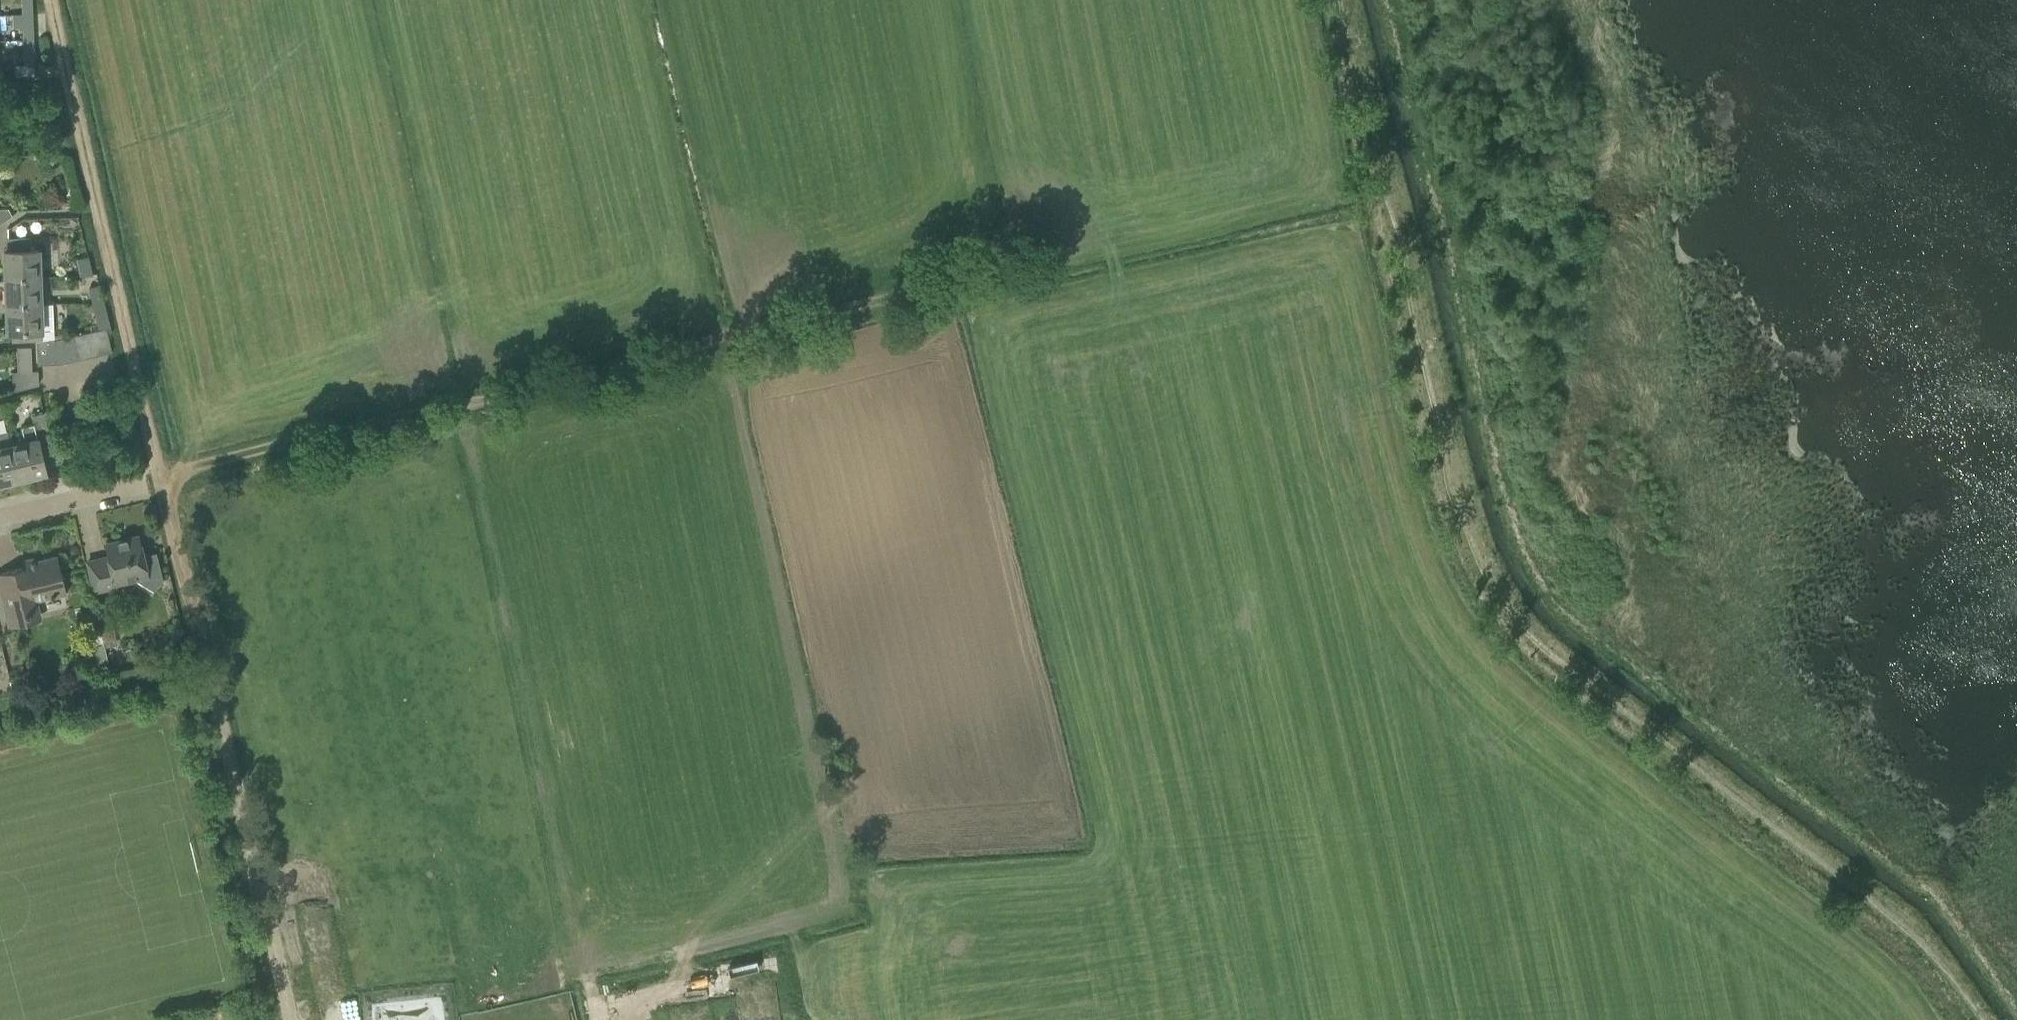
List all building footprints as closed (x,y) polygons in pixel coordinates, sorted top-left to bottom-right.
[(32,0),(21,0),(22,13),(22,14),(32,14),(32,0)] [(29,237),(27,237),(7,238),(8,251),(4,251),(5,278),(40,277),(39,250),(30,250),(29,237)] [(92,274),(87,256),(77,258),(81,275),(92,274)] [(41,303),(40,277),(5,278),(6,304),(41,303)] [(103,300),(99,284),(89,287),(93,302),(103,300)] [(107,317),(103,300),(93,302),(97,319),(107,317)] [(53,303),(41,303),(6,304),(7,331),(11,331),(12,341),(36,340),(42,340),(42,329),(54,329),(53,303)] [(111,351),(107,334),(106,327),(94,330),(100,354),(111,351)] [(100,354),(94,330),(81,333),(87,357),(100,354)] [(87,357),(81,333),(69,336),(75,360),(87,357)] [(75,360),(69,336),(60,338),(61,363),(62,363),(75,360)] [(61,363),(60,338),(55,339),(47,339),(48,364),(61,363)] [(47,339),(42,340),(36,340),(37,364),(48,364),(47,339)] [(31,346),(17,347),(18,371),(12,371),(13,391),(38,384),(37,370),(31,370),(31,346)] [(51,441),(44,412),(30,415),(33,426),(21,429),(24,443),(11,446),(18,478),(45,472),(39,443),(51,441)] [(11,446),(9,438),(0,440),(0,482),(18,478),(11,446)] [(87,561),(92,581),(94,590),(116,585),(115,582),(134,578),(154,589),(157,584),(163,582),(155,553),(144,555),(139,536),(105,544),(108,556),(87,561)] [(62,575),(57,555),(36,560),(37,564),(29,565),(28,559),(21,561),(23,567),(0,573),(0,592),(0,593),(8,627),(41,619),(36,600),(66,593),(62,575)] [(104,647),(103,644),(92,647),(98,669),(91,671),(92,678),(111,673),(105,647),(104,647)]
